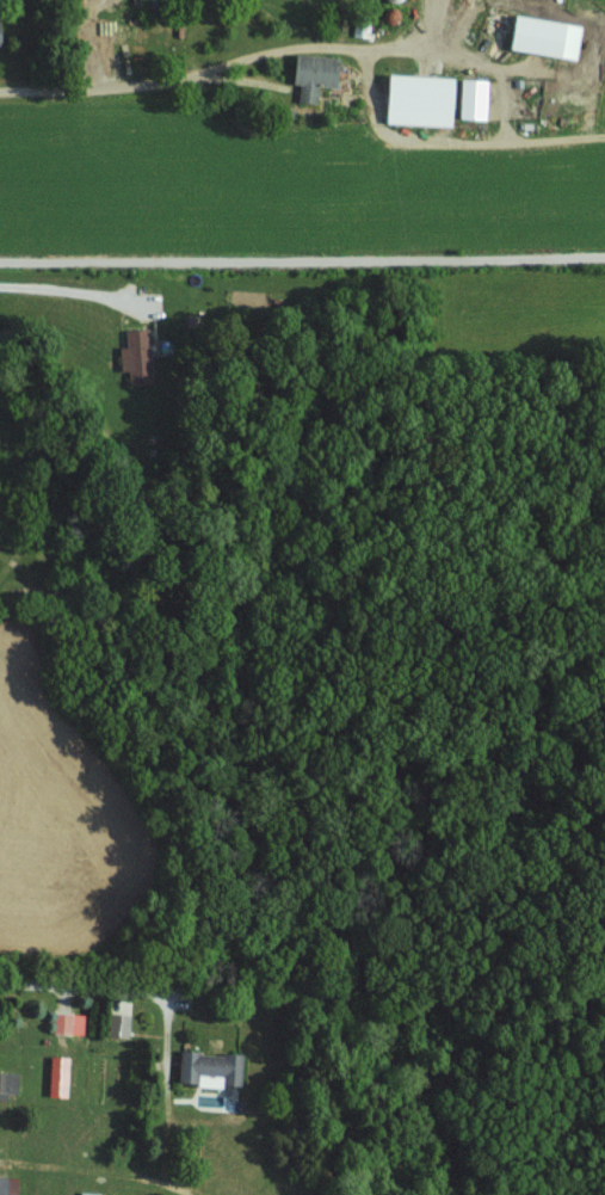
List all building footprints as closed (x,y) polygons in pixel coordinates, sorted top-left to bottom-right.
[(580,59),(585,25),(521,15),(516,50),(580,59)] [(341,86),(342,57),(299,55),(298,85),(302,85),(301,102),(320,103),(321,86),(341,86)] [(391,124),(457,127),(460,78),(393,75),(391,124)] [(464,118),(490,119),(492,80),(465,79),(464,118)] [(150,328),(127,329),(129,383),(152,382),(150,328)] [(108,1036),(132,1036),(133,1013),(108,1012),(108,1036)] [(84,1034),(84,1013),(66,1013),(66,1019),(58,1019),(57,1033),(84,1034)] [(244,1085),(245,1053),(182,1052),(182,1084),(244,1085)] [(51,1095),(70,1096),(72,1056),(53,1055),(51,1095)] [(8,1176),(0,1176),(0,1194),(8,1194),(8,1176)]
